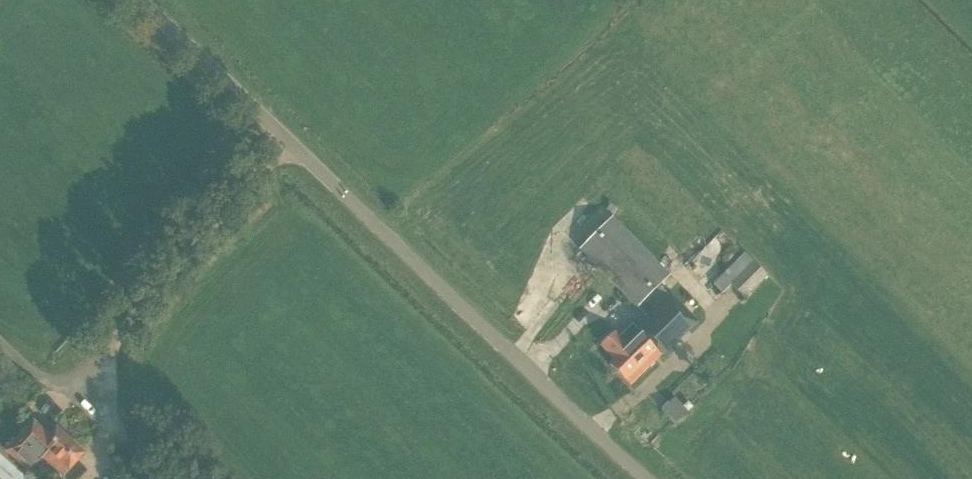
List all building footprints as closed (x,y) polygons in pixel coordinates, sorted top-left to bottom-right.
[(631,385),(656,360),(665,370),(708,328),(683,303),(682,303),(671,291),(668,294),(660,286),(670,275),(614,218),(581,249),(637,307),(638,307),(646,315),(629,332),(628,330),(620,337),(616,332),(602,345),(616,360),(611,365),(631,385)] [(768,275),(746,252),(715,285),(724,293),(732,284),(745,298),(768,275)] [(675,421),(687,410),(676,399),(664,410),(675,421)] [(52,433),(39,421),(9,453),(33,475),(46,460),(59,471),(56,475),(60,478),(61,478),(64,476),(86,453),(57,427),(52,433)]
